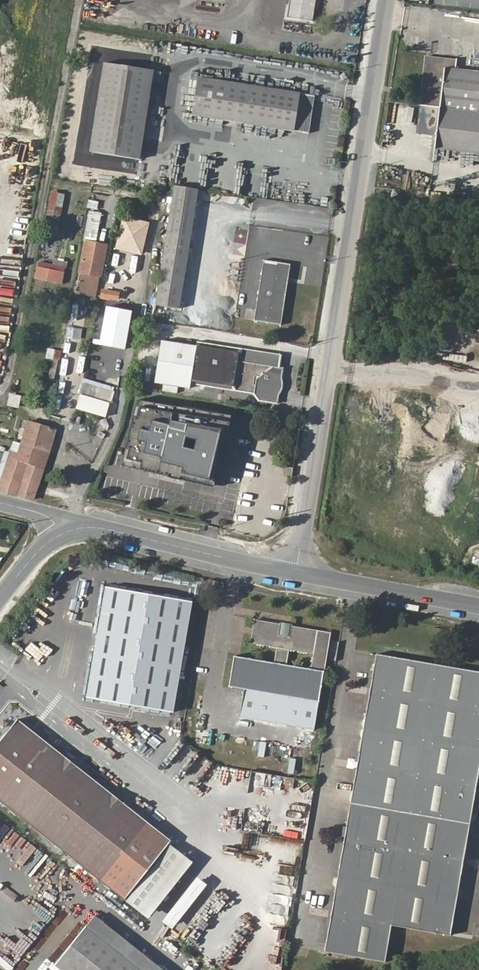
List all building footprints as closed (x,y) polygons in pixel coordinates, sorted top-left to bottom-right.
[(290,16),(317,20),(320,0),(293,0),(290,16)] [(424,107),(478,113),(478,73),(460,71),(461,62),(429,58),(424,107)] [(109,62),(94,151),(141,159),(157,70),(109,62)] [(299,96),(204,78),(197,115),(311,135),(318,99),(299,96)] [(424,107),(422,125),(426,126),(425,132),(439,134),(438,145),(478,149),(478,113),(424,107)] [(419,182),(418,191),(429,194),(430,185),(419,182)] [(173,184),(152,304),(178,308),(199,188),(173,184)] [(61,227),(64,193),(49,191),(46,226),(61,227)] [(29,214),(0,208),(0,264),(19,268),(29,214)] [(149,222),(123,217),(116,250),(141,255),(149,222)] [(101,276),(106,246),(85,242),(80,266),(79,272),(101,276)] [(265,258),(254,320),(280,324),(288,285),(291,286),(293,277),(289,276),(292,263),(265,258)] [(54,272),(54,267),(40,264),(36,280),(37,280),(35,291),(47,294),(48,290),(46,289),(47,281),(62,285),(64,274),(54,272)] [(99,276),(79,272),(77,283),(97,287),(99,276)] [(95,297),(97,287),(77,283),(75,293),(95,297)] [(120,292),(101,289),(100,299),(118,302),(120,292)] [(125,350),(132,311),(105,306),(99,346),(125,350)] [(279,368),(281,356),(243,349),(199,341),(198,346),(161,341),(155,382),(190,388),(191,383),(255,395),(258,401),(278,404),(280,395),(282,390),(283,387),(284,383),(282,375),(284,369),(279,368)] [(47,349),(46,361),(60,362),(61,350),(47,349)] [(111,394),(87,385),(84,395),(107,403),(111,394)] [(10,393),(7,406),(20,409),(23,396),(10,393)] [(95,416),(103,419),(108,406),(80,396),(76,409),(95,416)] [(221,483),(232,418),(138,404),(127,470),(186,479),(187,477),(221,483)] [(55,430),(48,428),(29,422),(22,444),(39,449),(49,452),(55,430)] [(35,464),(39,449),(22,444),(18,459),(35,464)] [(49,452),(39,449),(35,464),(44,467),(49,452)] [(10,457),(4,474),(39,483),(44,467),(35,464),(18,459),(10,457)] [(290,479),(291,470),(283,468),(281,477),(290,479)] [(0,488),(0,492),(34,500),(39,483),(4,474),(0,488)] [(209,585),(207,594),(217,596),(219,587),(209,585)] [(193,609),(107,592),(86,703),(172,719),(193,609)] [(240,718),(317,728),(330,630),(255,619),(252,643),(277,647),(275,661),(234,655),(230,686),(244,688),(240,718)] [(322,954),(381,964),(388,928),(447,938),(478,755),(478,675),(376,657),(322,954)] [(147,837),(55,762),(64,751),(29,723),(0,760),(0,799),(108,887),(147,837)] [(55,762),(147,837),(157,825),(64,751),(55,762)] [(171,844),(155,832),(110,887),(126,899),(171,844)] [(177,921),(169,915),(165,921),(173,926),(177,921)] [(62,969),(142,969),(89,927),(57,966),(62,969)]
